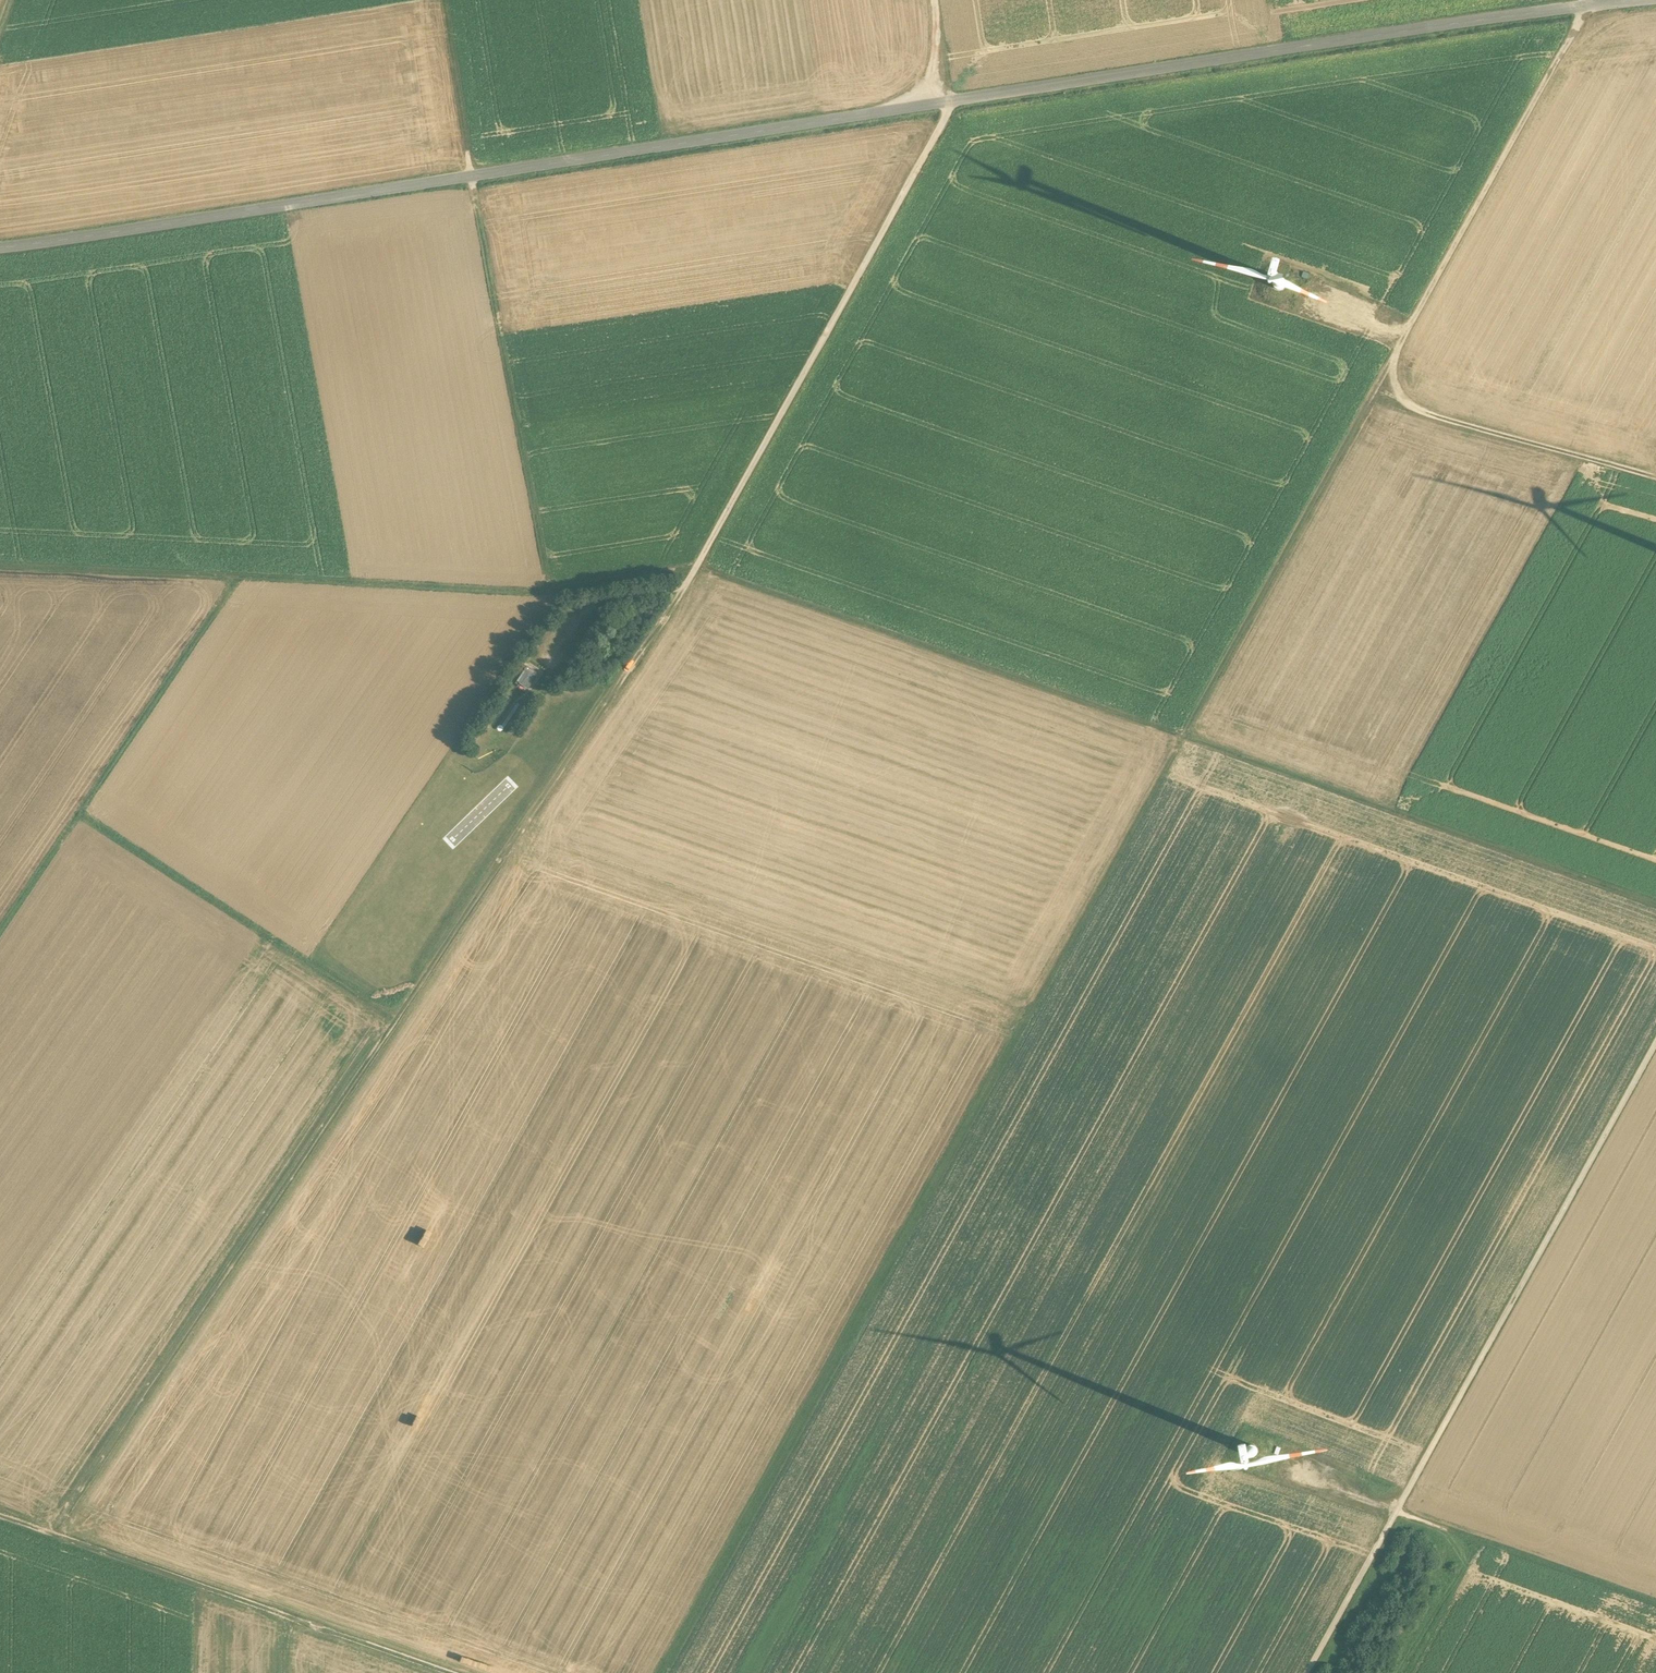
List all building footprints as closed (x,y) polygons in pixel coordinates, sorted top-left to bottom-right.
[(1302,272),(1300,279),(1306,281),(1308,274),(1302,272)] [(539,674),(529,667),(518,684),(528,691),(539,674)]
